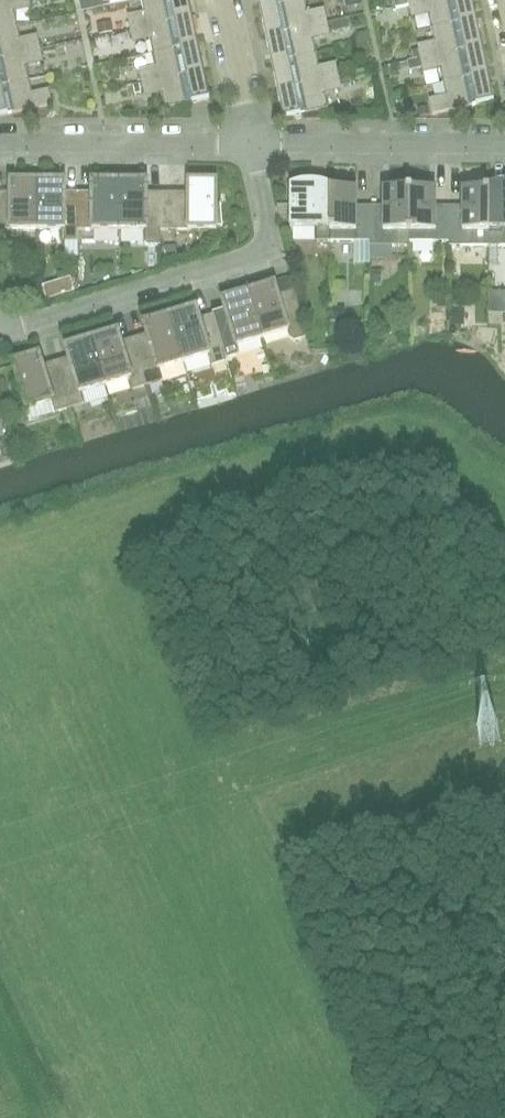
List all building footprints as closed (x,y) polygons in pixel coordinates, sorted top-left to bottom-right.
[(14,8),(31,5),(30,0),(8,0),(0,2),(0,30),(18,26),(14,8)] [(82,11),(105,7),(103,0),(80,0),(82,11)] [(189,0),(142,0),(146,18),(129,21),(131,30),(192,17),(189,0)] [(261,9),(303,0),(259,0),(261,9)] [(305,0),(303,0),(261,9),(266,36),(328,23),(326,14),(309,18),(305,0)] [(396,8),(409,5),(434,0),(394,0),(396,8)] [(409,5),(412,19),(429,15),(432,29),(477,19),(473,0),(434,0),(409,5)] [(198,44),(192,17),(131,30),(133,39),(150,36),(154,54),(198,44)] [(349,19),(331,23),(333,32),(351,28),(349,19)] [(483,47),(477,19),(432,29),(436,47),(419,51),(421,60),(483,47)] [(112,22),(97,26),(99,35),(114,31),(112,22)] [(317,54),(313,36),(330,32),(328,23),(266,36),(272,64),(317,54)] [(18,26),(0,30),(0,59),(41,50),(39,41),(22,44),(18,26)] [(204,72),(198,44),(154,54),(157,72),(141,76),(143,85),(204,72)] [(488,74),(483,47),(421,60),(423,69),(440,65),(444,84),(488,74)] [(26,62),(43,59),(41,50),(0,59),(0,87),(30,81),(26,62)] [(419,51),(412,52),(414,61),(421,60),(419,51)] [(321,72),(317,54),(272,64),(278,91),(340,78),(338,68),(321,72)] [(414,61),(408,63),(410,71),(423,69),(421,60),(414,61)] [(210,100),(204,72),(143,85),(145,94),(161,90),(165,109),(210,100)] [(494,102),(488,74),(444,84),(447,101),(431,105),(433,115),(494,102)] [(351,75),(340,78),(342,86),(353,84),(351,75)] [(329,109),(325,90),(342,86),(340,78),(278,91),(284,119),(329,109)] [(30,81),(0,87),(0,117),(53,105),(51,95),(34,98),(30,81)] [(426,89),(426,102),(443,102),(443,89),(426,89)] [(428,107),(418,109),(420,118),(430,116),(428,107)] [(38,181),(11,181),(11,193),(0,193),(0,230),(38,231),(38,181)] [(79,231),(79,193),(66,193),(66,181),(38,181),(38,231),(64,231),(64,242),(79,242),(79,231)] [(120,231),(120,181),(93,181),(93,193),(79,193),(79,231),(120,231)] [(161,246),(161,231),(161,193),(148,193),(148,181),(120,181),(120,231),(145,231),(145,246),(161,246)] [(223,227),(221,204),(217,205),(217,182),(189,181),(189,193),(161,193),(161,231),(217,231),(217,227),(223,227)] [(332,242),(332,232),(331,232),(331,189),(332,189),(332,186),(325,184),(321,183),(317,182),(310,182),(304,182),(299,183),(295,184),(291,186),(291,229),(316,229),(316,242),(332,242)] [(357,214),(357,182),(332,182),(332,186),(332,189),(331,189),(331,232),(332,232),(332,242),(357,242),(370,242),(371,214),(357,214)] [(504,182),(499,183),(495,184),(489,186),(489,190),(490,190),(490,232),(489,232),(489,235),(490,235),(490,247),(504,247),(504,182)] [(410,247),(410,242),(410,190),(384,190),(384,214),(371,214),(370,242),(370,247),(410,247)] [(436,214),(436,190),(410,190),(410,242),(450,242),(450,214),(436,214)] [(490,190),(489,190),(463,190),(463,215),(450,214),(450,242),(450,247),(490,247),(490,235),(489,235),(489,232),(490,232),(490,190)] [(165,246),(165,261),(175,261),(175,246),(165,246)] [(370,273),(370,285),(382,285),(382,273),(370,273)] [(256,317),(263,340),(288,332),(290,338),(295,340),(306,337),(296,290),(282,295),(278,284),(275,284),(249,292),(256,317)] [(263,340),(256,317),(249,292),(223,300),(226,311),(213,315),(217,328),(227,362),(241,358),(238,347),(263,340)] [(437,299),(437,310),(445,310),(445,299),(437,299)] [(345,307),(333,307),(333,321),(345,321),(345,307)] [(227,362),(217,328),(213,315),(200,319),(197,308),(171,316),(178,340),(185,363),(209,356),(212,367),(227,362)] [(450,313),(450,327),(462,327),(462,313),(450,313)] [(146,375),(149,386),(164,381),(161,370),(185,363),(178,340),(171,316),(144,324),(147,335),(135,339),(139,352),(146,375)] [(146,375),(139,352),(135,339),(122,342),(119,331),(92,339),(99,364),(106,387),(130,380),(134,390),(149,386),(146,375)] [(106,387),(99,364),(92,339),(66,347),(69,358),(56,362),(60,376),(70,410),(85,405),(82,394),(106,387)] [(70,410),(60,376),(56,362),(43,366),(40,355),(13,363),(30,422),(55,414),(70,410)]
